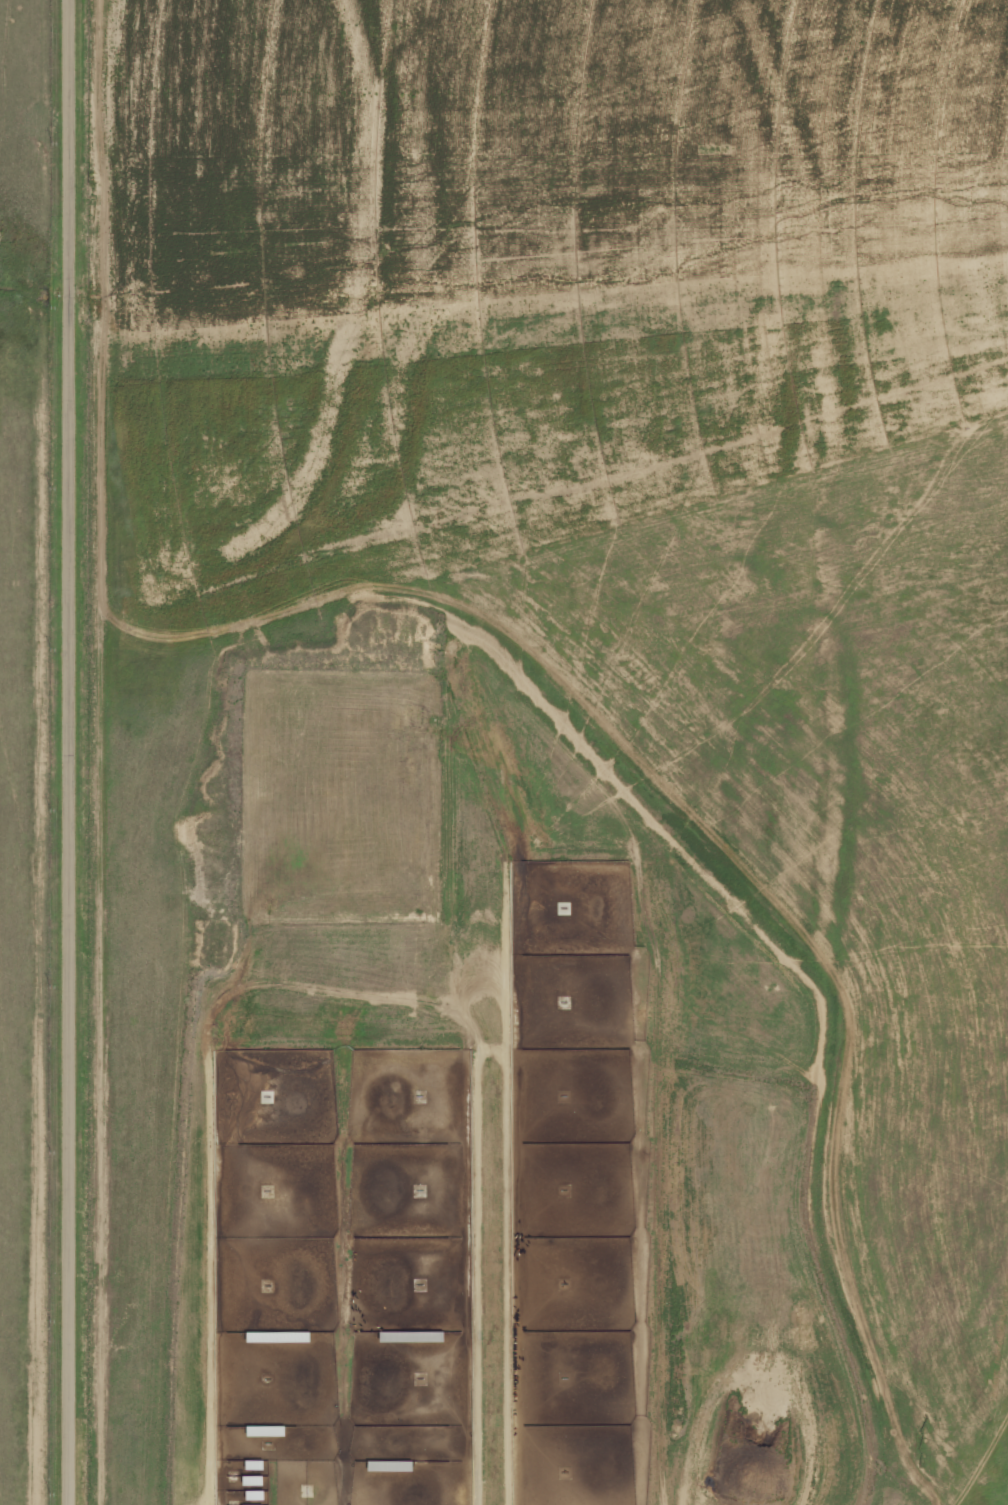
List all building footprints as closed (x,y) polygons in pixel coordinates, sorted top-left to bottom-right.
[(309,1330),(245,1331),(245,1341),(309,1340),(309,1330)] [(284,1425),(246,1425),(246,1435),(284,1435),(284,1425)] [(262,1459),(244,1459),(245,1469),(263,1469),(262,1459)] [(412,1470),(412,1460),(367,1460),(367,1470),(412,1470)] [(262,1484),(262,1475),(242,1475),(242,1484),(262,1484)] [(263,1490),(245,1489),(245,1499),(263,1499),(263,1490)]
